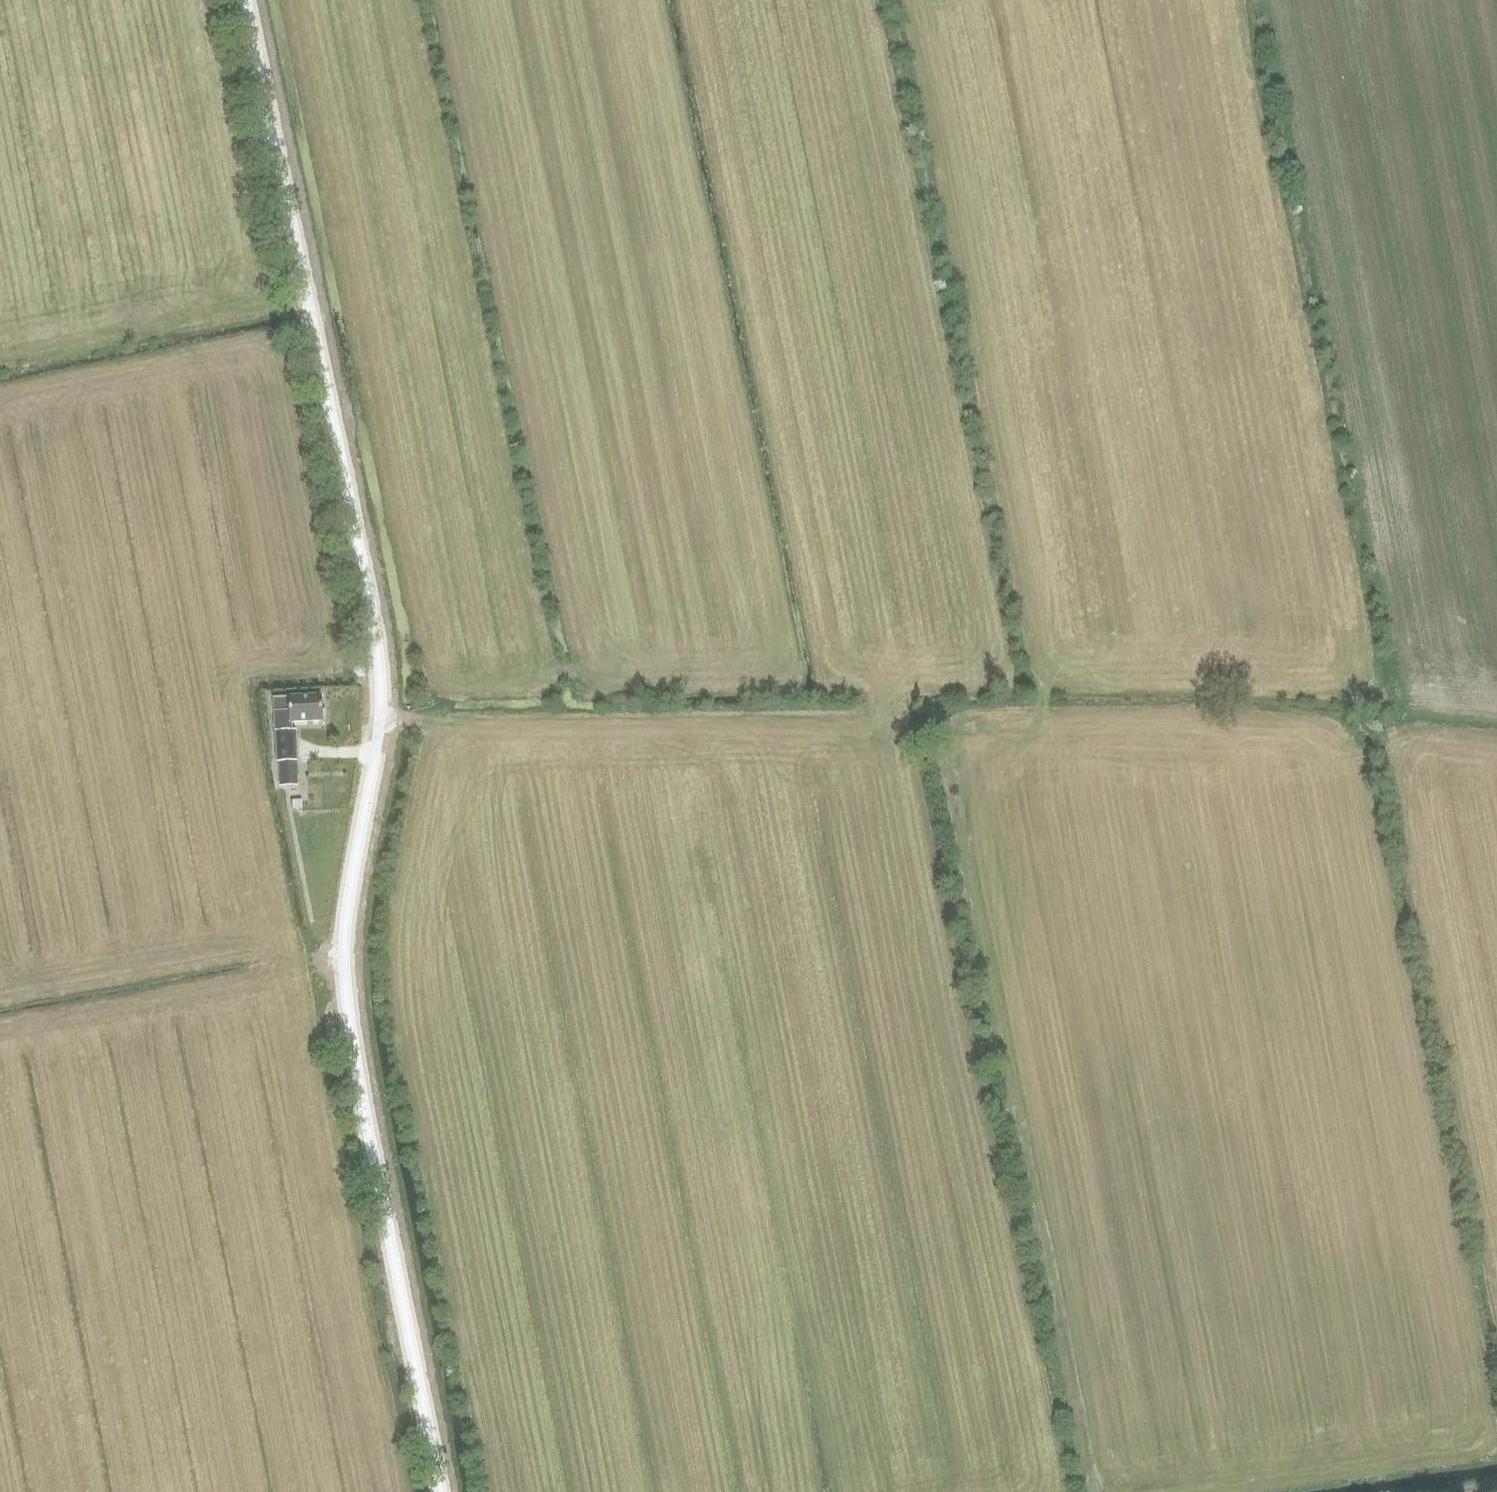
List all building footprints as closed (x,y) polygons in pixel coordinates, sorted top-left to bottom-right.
[(289,723),(323,722),(322,697),(290,698),(290,699),(274,699),(275,724),(276,724),(278,762),(280,762),(281,782),(296,782),(296,761),(297,761),(296,725),(289,726),(289,723)] [(303,801),(293,802),(294,812),(303,811),(303,801)]
